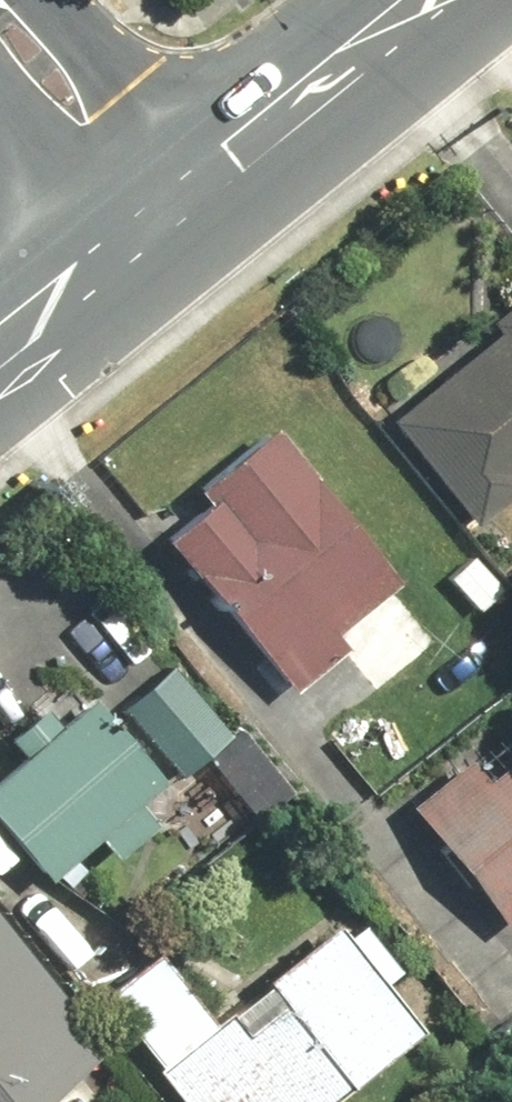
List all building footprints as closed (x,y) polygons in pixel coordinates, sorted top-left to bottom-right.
[(494,332),(382,420),(471,532),(511,499),(511,293),(482,317),(494,332)] [(405,584),(264,425),(192,489),(206,505),(163,543),(290,686),(405,584)] [(440,575),(475,623),(511,596),(477,548),(440,575)] [(224,734),(174,664),(119,704),(170,774),(224,734)] [(95,696),(84,705),(68,684),(5,733),(23,756),(0,773),(0,833),(37,880),(91,839),(108,861),(155,825),(138,803),(163,783),(95,696)] [(419,826),(508,928),(511,925),(511,746),(419,826)] [(418,1026),(383,983),(400,969),(365,926),(347,940),(332,922),(208,1023),(149,951),(98,993),(153,1061),(147,1066),(176,1101),(324,1101),(418,1026)] [(102,1047),(0,926),(0,1101),(37,1101),(102,1047)]
